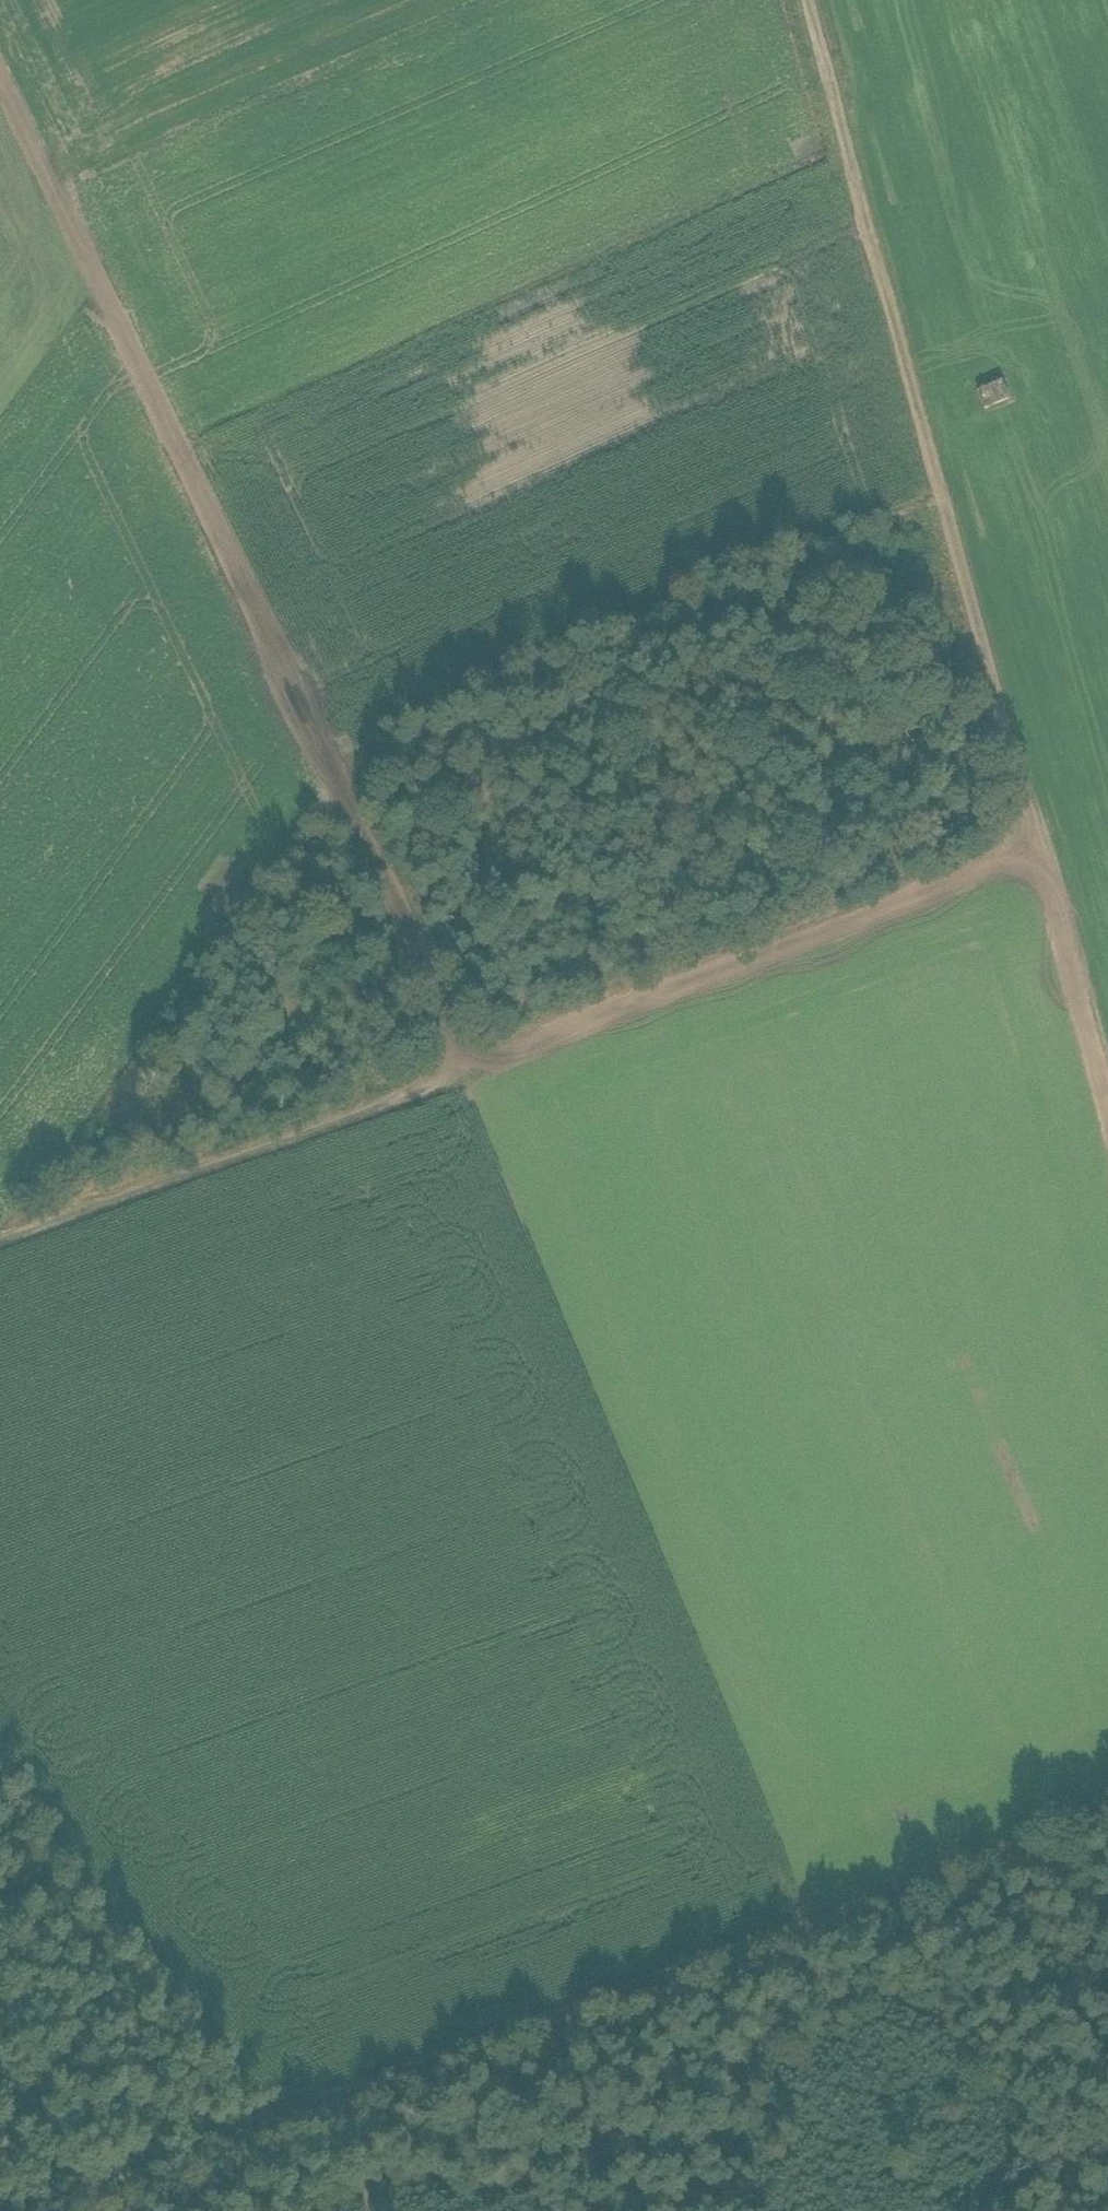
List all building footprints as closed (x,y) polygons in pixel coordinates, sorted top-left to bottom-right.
[(977,393),(984,409),(1008,398),(1001,382),(977,393)]
